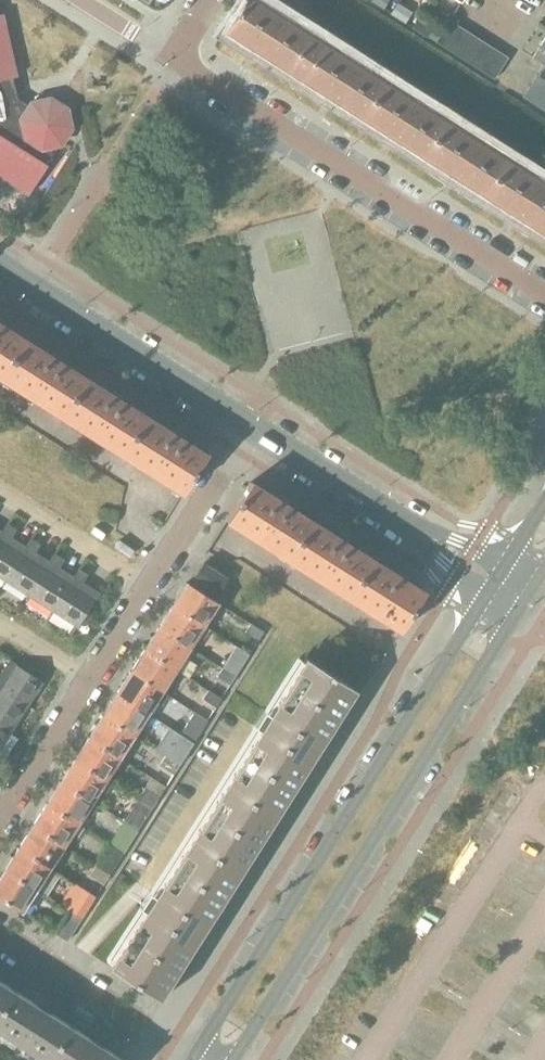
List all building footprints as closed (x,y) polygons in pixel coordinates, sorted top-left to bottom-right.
[(256,0),(243,0),(224,31),(252,48),(296,76),(305,60),(301,57),(302,54),(298,52),(309,34),(256,0)] [(382,8),(387,0),(369,0),(382,8)] [(410,13),(397,4),(391,14),(404,22),(410,13)] [(70,127),(66,108),(50,98),(31,102),(27,108),(22,105),(19,103),(20,100),(17,97),(14,83),(13,77),(16,76),(2,13),(0,13),(0,176),(28,194),(47,164),(45,163),(52,152),(51,146),(60,144),(70,127)] [(432,27),(419,19),(413,28),(426,36),(432,27)] [(447,49),(461,27),(449,20),(435,41),(447,49)] [(473,35),(461,27),(447,49),(459,56),(473,35)] [(296,76),(326,95),(334,101),(361,117),(384,82),(309,34),(298,52),(302,54),(301,57),(305,60),(296,76)] [(484,42),(473,35),(459,56),(470,64),(484,42)] [(532,57),(543,64),(544,65),(544,37),(532,57)] [(484,42),(470,64),(482,71),(496,50),(484,42)] [(507,57),(496,50),(482,71),(493,79),(507,57)] [(544,82),(544,65),(543,64),(536,75),(544,82)] [(529,86),(544,96),(544,82),(536,75),(529,86)] [(361,117),(388,134),(396,140),(422,156),(445,120),(384,82),(361,117)] [(544,110),(544,109),(544,96),(529,86),(522,97),(544,110)] [(422,156),(450,174),(457,178),(483,195),(506,159),(445,120),(422,156)] [(511,213),(519,218),(544,234),(544,184),(506,159),(483,195),(511,213)] [(25,338),(0,322),(0,377),(1,378),(25,338)] [(1,378),(61,416),(86,376),(25,338),(1,378)] [(146,415),(86,376),(61,416),(121,454),(146,415)] [(121,454),(181,493),(207,453),(146,415),(121,454)] [(247,487),(226,520),(287,559),(312,519),(251,481),(247,487)] [(312,519),(287,559),(347,597),(372,558),(312,519)] [(25,546),(9,536),(14,529),(6,524),(2,531),(0,534),(0,577),(4,580),(25,546)] [(28,595),(49,561),(33,551),(38,544),(30,539),(25,546),(4,580),(28,595)] [(52,610),(73,577),(57,567),(62,559),(54,553),(49,561),(28,595),(52,610)] [(372,558),(347,597),(400,630),(425,591),(372,558)] [(203,562),(193,578),(216,593),(227,577),(206,564),(203,562)] [(73,577),(52,610),(77,626),(79,622),(82,624),(85,623),(90,616),(88,612),(86,611),(98,592),(81,581),(85,574),(78,569),(73,577)] [(172,603),(203,625),(218,602),(185,581),(185,582),(185,583),(172,603)] [(171,605),(158,625),(189,647),(203,625),(172,603),(171,603),(171,604),(171,605)] [(263,631),(250,623),(244,632),(258,640),(263,631)] [(144,647),(175,669),(189,647),(158,625),(157,626),(144,647)] [(235,676),(243,663),(249,655),(235,646),(230,654),(222,668),(235,676)] [(143,649),(130,670),(161,691),(175,669),(144,647),(143,647),(143,648),(143,649)] [(109,966),(160,999),(194,945),(196,942),(193,939),(202,925),(206,928),(208,924),(309,765),(312,761),(308,758),(316,745),(320,747),(323,743),(324,742),(357,690),(305,657),(303,661),(297,657),(254,725),(260,729),(259,730),(155,894),(155,895),(149,891),(139,907),(106,959),(111,963),(109,966)] [(27,705),(43,681),(39,678),(41,675),(40,672),(33,667),(30,668),(28,671),(10,659),(0,675),(0,688),(27,705)] [(235,676),(222,668),(216,676),(229,685),(235,676)] [(116,692),(147,713),(161,691),(130,670),(130,669),(129,670),(130,671),(116,692)] [(12,728),(27,705),(0,688),(0,721),(12,728)] [(215,707),(221,698),(207,689),(201,698),(215,707)] [(115,693),(102,714),(133,735),(147,713),(116,692),(115,691),(115,693)] [(180,733),(193,741),(207,719),(194,711),(180,733)] [(88,736),(119,757),(133,735),(102,714),(102,713),(101,714),(101,715),(88,736)] [(12,728),(0,721),(0,748),(12,728)] [(174,743),(166,755),(179,763),(193,741),(180,733),(174,743)] [(87,737),(74,758),(105,779),(119,757),(88,736),(87,735),(87,737)] [(173,773),(179,763),(166,755),(160,765),(173,773)] [(60,780),(91,801),(105,779),(74,758),(73,759),(74,759),(60,780)] [(159,795),(165,785),(152,777),(146,787),(159,795)] [(60,781),(46,802),(77,823),(91,801),(60,780),(59,781),(60,781)] [(146,787),(138,799),(151,807),(159,795),(146,787)] [(136,830),(144,818),(150,808),(137,800),(131,809),(123,822),(136,830)] [(46,803),(32,824),(63,845),(77,823),(46,802),(45,803),(46,803)] [(122,852),(130,840),(136,830),(123,822),(109,844),(122,852)] [(63,845),(32,824),(31,823),(31,824),(32,825),(18,846),(49,867),(63,845)] [(108,874),(116,862),(122,852),(109,844),(95,866),(108,874)] [(17,847),(4,868),(35,889),(49,867),(18,846),(17,847)] [(89,876),(102,884),(108,874),(95,866),(89,876)] [(4,868),(3,869),(3,870),(0,875),(0,898),(21,912),(35,889),(4,868)] [(69,909),(81,917),(95,895),(83,887),(69,909)] [(67,940),(80,919),(68,911),(54,932),(60,936),(67,940)] [(15,989),(0,980),(0,1012),(15,989)] [(15,989),(0,1012),(0,1031),(45,1059),(48,1059),(70,1025),(15,989)] [(48,1059),(126,1059),(70,1025),(48,1059)]
